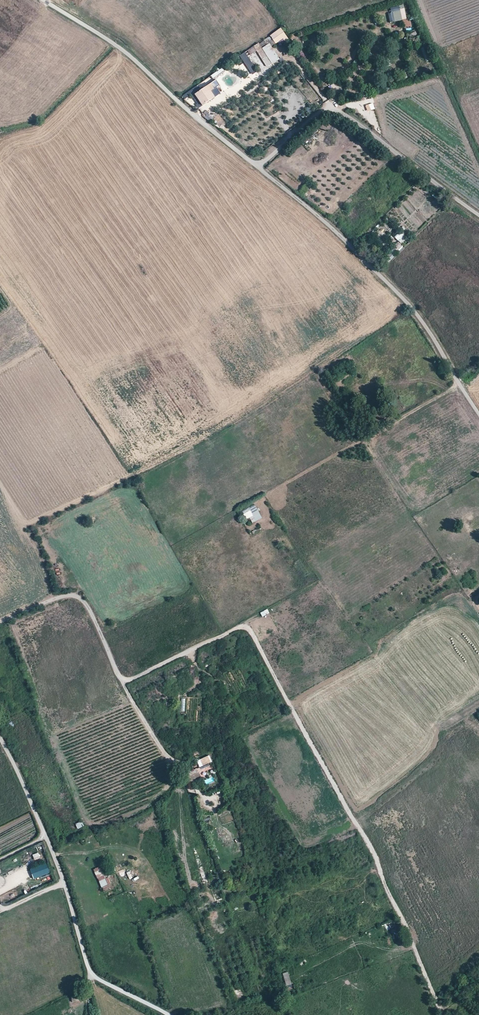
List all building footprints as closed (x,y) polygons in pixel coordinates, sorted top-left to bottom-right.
[(402,5),(390,7),(390,13),(388,13),(389,22),(404,20),(402,5)] [(270,35),(277,46),(288,39),(280,28),(270,35)] [(257,44),(261,49),(267,44),(263,40),(257,44)] [(261,49),(271,64),(280,59),(269,43),(267,44),(261,49)] [(250,66),(253,64),(247,55),(244,58),(250,66)] [(222,67),(214,72),(217,76),(224,71),(222,67)] [(195,93),(203,104),(209,101),(215,96),(212,91),(220,85),(216,79),(206,86),(202,81),(183,94),(186,99),(195,93)] [(376,129),(381,128),(378,114),(373,115),(376,129)] [(299,191),(303,194),(309,188),(305,185),(299,191)] [(395,236),(400,244),(406,240),(400,232),(395,236)] [(397,251),(403,248),(399,243),(394,246),(397,251)] [(389,263),(395,254),(391,251),(385,260),(389,263)] [(246,519),(250,518),(252,523),(262,518),(255,504),(242,511),(246,519)] [(209,755),(197,761),(200,766),(212,761),(209,755)] [(75,824),(78,829),(84,826),(82,821),(75,824)] [(34,879),(51,872),(47,862),(29,868),(34,879)] [(108,877),(105,878),(100,866),(93,869),(101,887),(111,883),(108,877)] [(283,973),(286,986),(291,984),(288,972),(283,973)]
